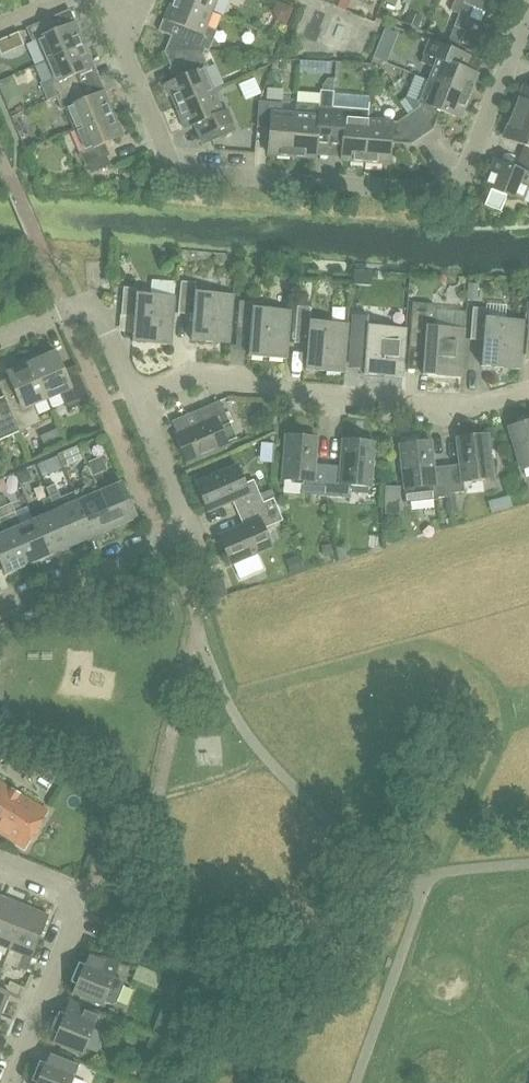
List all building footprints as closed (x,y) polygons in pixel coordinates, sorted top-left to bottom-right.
[(174,51),(204,51),(205,50),(209,51),(216,30),(206,26),(211,12),(183,0),(174,0),(171,8),(168,7),(164,18),(183,26),(174,51)] [(211,12),(216,0),(183,0),(211,12)] [(336,6),(346,10),(349,0),(338,0),(336,6)] [(453,4),(450,10),(459,14),(464,0),(454,0),(453,4)] [(459,14),(454,27),(464,30),(473,7),(488,13),(492,2),(491,1),(491,0),(464,0),(459,14)] [(32,40),(36,39),(45,61),(81,45),(77,34),(79,33),(74,22),(76,22),(71,10),(26,28),(32,40)] [(408,11),(404,22),(418,28),(422,17),(408,11)] [(454,27),(448,41),(460,46),(466,31),(464,30),(454,27)] [(1,54),(24,44),(19,32),(0,39),(0,52),(1,54)] [(457,52),(430,41),(421,61),(434,66),(428,80),(469,96),(477,74),(452,64),(457,52)] [(378,44),(373,56),(386,62),(392,49),(378,44)] [(47,100),(56,96),(56,97),(80,86),(75,74),(93,66),(88,55),(86,56),(81,45),(45,61),(52,77),(39,83),(47,100)] [(172,94),(177,105),(212,90),(203,68),(207,65),(203,53),(204,51),(174,51),(184,76),(165,84),(170,95),(172,94)] [(12,76),(0,81),(0,82),(5,93),(17,89),(12,76)] [(322,84),(322,90),(333,90),(334,78),(328,78),(322,84)] [(428,122),(435,107),(460,118),(469,96),(428,80),(419,101),(420,102),(418,106),(417,108),(411,100),(402,106),(408,113),(407,114),(422,137),(433,129),(428,122)] [(65,107),(65,108),(74,129),(111,114),(106,103),(109,102),(104,91),(85,99),(80,86),(56,97),(61,109),(65,107)] [(524,86),(514,112),(528,117),(528,88),(524,86)] [(267,87),(266,99),(281,99),(283,89),(267,87)] [(314,158),(317,129),(330,130),(332,107),(333,90),(322,90),(319,89),(319,94),(296,92),(295,115),(291,156),(314,158)] [(235,131),(232,122),(227,109),(221,111),(212,90),(177,105),(181,116),(179,117),(184,128),(203,120),(211,141),(235,131)] [(257,127),(270,128),(267,154),(291,156),(295,115),(281,113),(282,102),(258,101),(257,127)] [(343,130),(341,160),(365,162),(368,120),(369,110),(332,107),(330,130),(343,130)] [(528,147),(528,117),(514,112),(504,137),(528,147)] [(109,155),(104,143),(123,135),(118,124),(116,125),(111,114),(74,129),(83,150),(80,153),(86,165),(88,165),(91,172),(110,164),(108,156),(109,155)] [(392,122),(368,120),(365,162),(388,164),(391,132),(404,133),(411,144),(422,137),(407,114),(397,121),(392,122)] [(528,186),(528,187),(528,160),(526,159),(521,170),(495,160),(484,185),(522,201),(528,186)] [(229,343),(230,334),(233,295),(195,292),(196,284),(181,283),(178,313),(193,315),(191,339),(229,343)] [(468,283),(467,300),(477,300),(478,284),(468,283)] [(124,287),(122,315),(134,317),(132,341),(171,344),(172,326),(175,296),(150,294),(136,293),(137,288),(124,287)] [(286,358),(290,311),(252,307),(253,302),(240,301),(238,329),(250,330),(248,355),(286,358)] [(409,348),(424,349),(422,373),(461,377),(465,329),(435,327),(437,310),(433,304),(413,303),(409,348)] [(293,342),(307,344),(305,369),(344,372),(348,324),(309,321),(310,307),(296,306),(293,342)] [(482,365),(520,368),(524,320),(485,317),(486,308),(472,307),(470,339),(484,340),(482,365)] [(351,347),(365,348),(363,373),(402,377),(406,329),(367,326),(368,312),(354,311),(351,347)] [(79,407),(91,402),(78,372),(66,377),(55,352),(54,352),(53,348),(29,358),(46,398),(59,392),(67,410),(78,406),(79,407)] [(7,372),(17,397),(5,403),(18,432),(41,422),(33,403),(46,398),(29,358),(6,367),(8,371),(7,372)] [(194,412),(199,424),(175,434),(188,463),(228,445),(220,427),(230,422),(220,401),(194,412)] [(18,432),(5,403),(0,405),(0,440),(18,432)] [(528,466),(528,420),(508,427),(521,469),(528,466)] [(457,437),(460,464),(447,466),(450,493),(454,493),(464,492),(463,481),(493,478),(487,434),(457,437)] [(283,479),(302,481),(301,494),(326,496),(328,465),(315,464),(317,437),(286,435),(283,479)] [(341,466),(328,465),(326,496),(350,498),(351,485),(371,486),(374,442),(343,439),(341,466)] [(400,444),(405,488),(407,500),(426,497),(446,496),(450,495),(450,493),(447,466),(434,467),(430,440),(400,444)] [(94,475),(107,470),(102,456),(88,462),(94,475)] [(254,480),(245,483),(237,466),(197,483),(209,511),(233,501),(238,513),(264,502),(263,502),(254,480)] [(15,473),(21,484),(29,481),(31,476),(27,468),(15,473)] [(92,537),(114,527),(92,477),(88,468),(80,471),(87,487),(73,492),(92,537)] [(121,482),(107,489),(100,474),(92,477),(114,527),(136,518),(121,482)] [(50,497),(55,510),(71,546),(92,537),(73,492),(60,498),(54,485),(47,488),(51,497),(50,497)] [(400,486),(385,486),(385,515),(400,515),(400,486)] [(498,498),(502,510),(513,507),(509,495),(498,498)] [(47,514),(34,520),(49,555),(71,546),(55,510),(50,497),(41,501),(47,514)] [(273,497),(263,502),(264,502),(238,513),(243,524),(218,536),(231,564),(272,546),(264,528),(283,520),(273,497)] [(34,520),(21,525),(11,503),(3,507),(27,564),(49,555),(34,520)] [(5,574),(27,564),(3,507),(0,508),(0,525),(4,533),(0,534),(0,562),(5,574)] [(322,547),(326,555),(334,552),(331,543),(322,547)] [(285,559),(291,576),(304,571),(298,555),(285,559)] [(210,582),(215,599),(228,595),(222,577),(210,582)] [(50,776),(37,798),(55,808),(68,786),(50,776)] [(24,848),(46,811),(0,783),(0,834),(24,848)] [(8,948),(25,906),(3,898),(0,905),(0,945),(8,948)] [(26,971),(31,957),(48,916),(25,906),(8,948),(22,954),(17,967),(26,971)] [(113,977),(119,964),(88,951),(83,964),(79,962),(71,982),(75,984),(72,993),(102,1006),(104,1001),(112,1004),(117,1002),(123,986),(122,980),(113,977)] [(0,988),(0,1013),(9,992),(0,988)] [(83,1055),(99,1015),(99,1013),(69,1001),(64,1014),(60,1012),(52,1032),(56,1033),(52,1043),(83,1055)] [(162,1003),(153,1029),(170,1036),(178,1009),(162,1003)] [(149,1038),(145,1051),(164,1057),(169,1045),(149,1038)] [(79,1064),(80,1062),(49,1050),(44,1063),(40,1062),(32,1082),(36,1082),(71,1082),(79,1064)]
